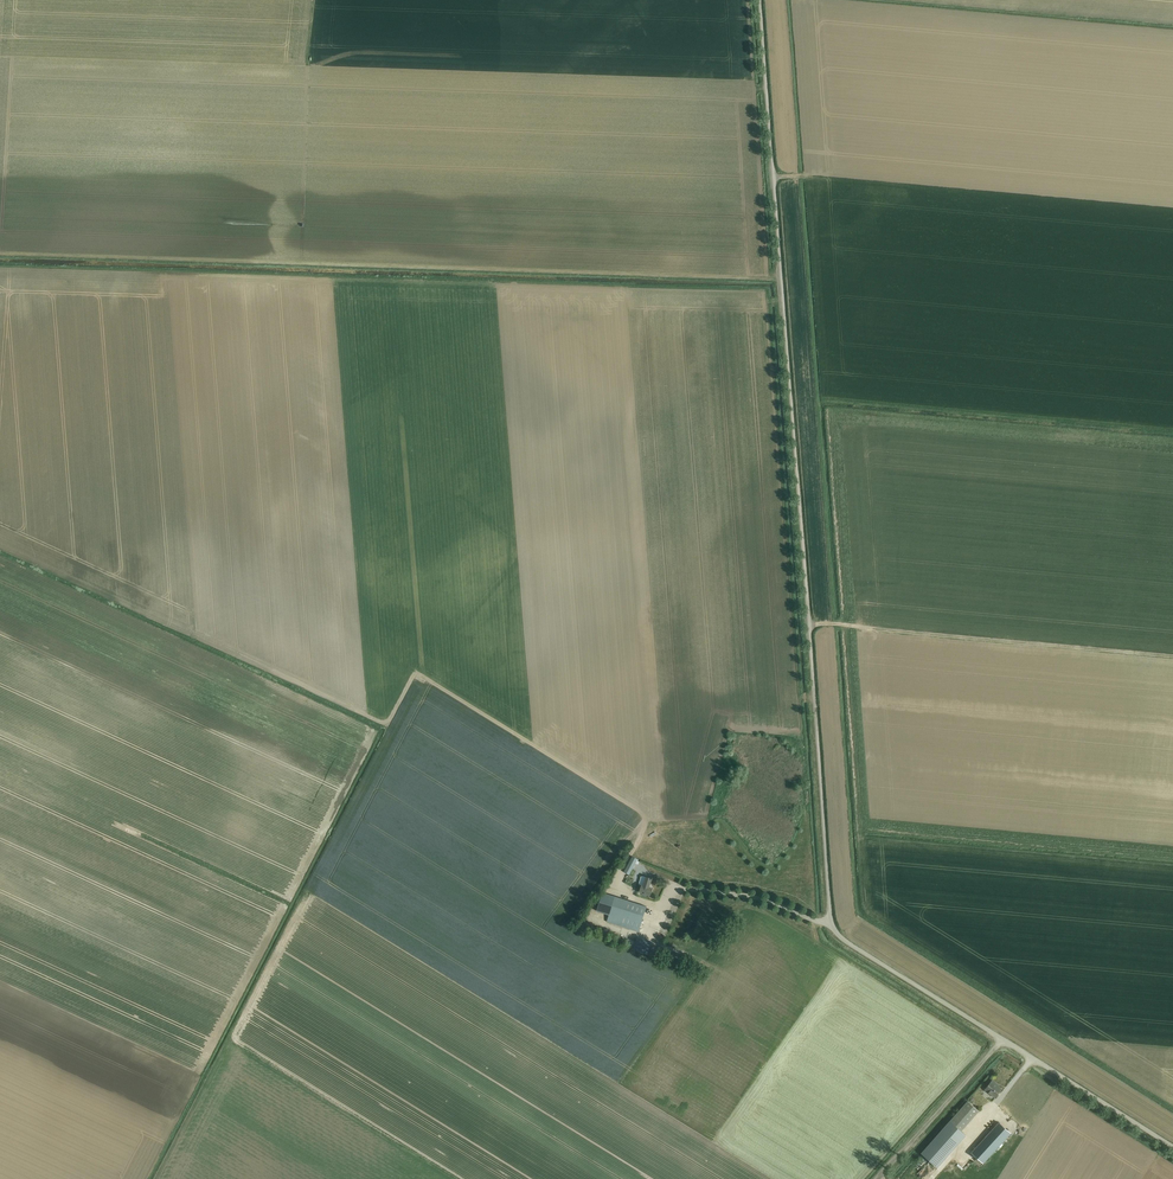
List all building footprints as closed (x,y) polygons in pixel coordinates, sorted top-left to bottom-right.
[(632,856),(624,872),(629,875),(636,863),(638,865),(640,861),(632,856)] [(650,895),(652,888),(649,887),(652,878),(645,877),(643,885),(641,885),(639,892),(650,895)] [(646,906),(614,897),(606,922),(638,932),(646,906)] [(636,941),(633,949),(648,954),(650,946),(636,941)] [(998,1094),(1000,1093),(999,1092),(1001,1089),(995,1084),(995,1083),(992,1080),(985,1089),(995,1097),(997,1095),(998,1094)] [(979,1111),(968,1101),(950,1121),(951,1122),(956,1127),(961,1131),(979,1111)] [(950,1121),(935,1137),(922,1152),(931,1160),(938,1166),(954,1149),(962,1140),(963,1138),(965,1136),(966,1135),(961,1131),(956,1127),(951,1122),(950,1121)] [(999,1122),(971,1152),(977,1157),(983,1163),(1011,1133),(999,1122)]
